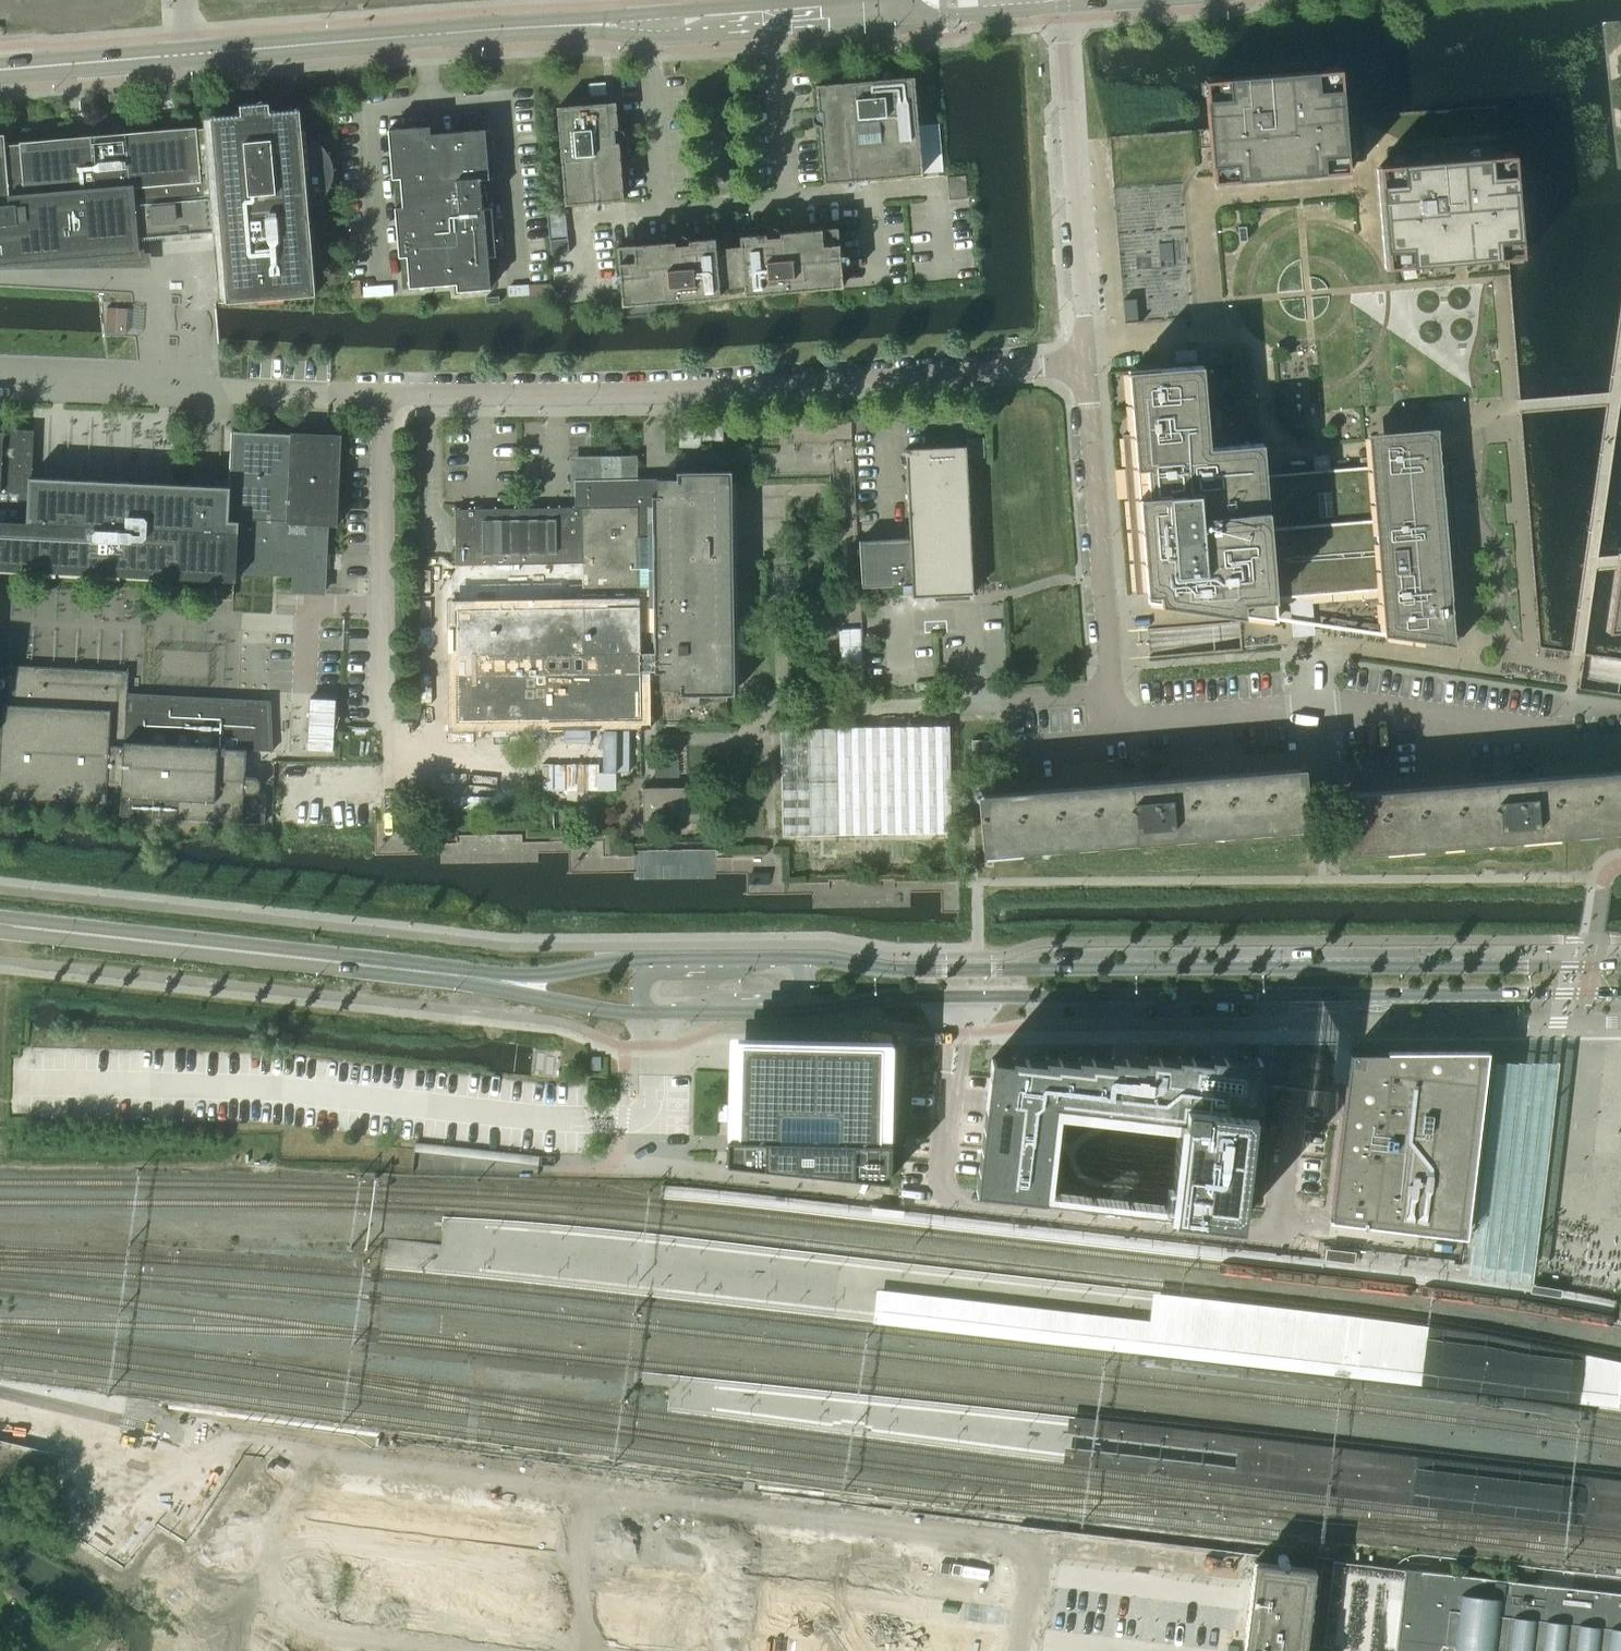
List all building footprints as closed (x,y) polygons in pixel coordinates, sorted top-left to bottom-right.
[(1206,95),(1209,129),(1211,159),(1213,182),(1242,180),(1327,173),(1349,171),(1347,149),(1345,118),(1342,84),(1341,69),(1319,71),(1231,78),(1205,80),(1206,95)] [(820,125),(825,183),(922,175),(914,77),(816,85),(819,112),(817,112),(816,112),(815,113),(814,114),(813,116),(813,117),(812,118),(812,119),(813,120),(813,122),(814,123),(815,124),(817,125),(819,125),(820,125)] [(590,96),(606,94),(605,82),(589,84),(590,96)] [(137,253),(136,238),(178,235),(220,231),(226,301),(226,302),(315,295),(308,206),(312,204),(316,202),(320,200),(323,197),(326,194),(328,190),(330,186),(332,182),(333,178),(333,173),(333,169),(333,164),(331,160),(330,156),(327,152),(325,149),(322,145),(318,143),(315,140),(311,139),(306,137),(302,136),(300,109),(269,111),(268,102),(240,104),(241,114),(211,117),(212,128),(197,129),(197,127),(175,129),(163,130),(122,133),(111,134),(89,136),(75,137),(53,139),(41,140),(20,142),(20,144),(5,145),(4,134),(0,134),(0,265),(137,253)] [(606,103),(557,107),(565,204),(624,200),(619,142),(620,142),(621,141),(622,141),(623,140),(624,139),(624,138),(625,137),(625,135),(625,134),(625,133),(624,132),(623,130),(621,129),(619,129),(618,129),(615,102),(606,103)] [(1110,137),(1109,137),(1113,190),(1114,190),(1114,193),(1120,265),(1125,322),(1128,371),(1203,365),(1209,447),(1263,443),(1265,475),(1315,471),(1314,461),(1329,459),(1330,469),(1370,466),(1369,447),(1368,434),(1438,428),(1439,442),(1439,449),(1441,462),(1451,461),(1460,564),(1449,565),(1453,611),(1456,646),(1444,644),(1384,635),(1384,632),(1381,588),(1308,594),(1309,605),(1293,606),(1292,596),(1275,597),(1277,620),(1161,603),(1147,601),(1147,594),(1145,594),(1148,629),(1148,630),(1238,623),(1240,648),(1241,650),(1279,647),(1282,647),(1285,647),(1350,656),(1579,689),(1580,688),(1582,671),(1585,656),(1585,653),(1584,653),(1571,651),(1541,647),(1524,441),(1523,435),(1521,413),(1521,407),(1520,400),(1520,398),(1509,257),(1498,258),(1416,266),(1388,268),(1386,247),(1379,183),(1378,166),(1406,164),(1493,156),(1499,156),(1495,105),(1494,105),(1345,118),(1347,149),(1349,171),(1327,173),(1242,180),(1213,182),(1211,159),(1209,129),(1145,134),(1110,137)] [(400,177),(403,207),(395,207),(399,256),(407,255),(409,286),(456,282),(457,290),(490,287),(487,256),(495,255),(486,129),(431,133),(430,126),(388,129),(392,177),(400,177)] [(1386,247),(1388,268),(1416,266),(1498,258),(1509,257),(1523,256),(1521,231),(1516,174),(1514,155),(1499,156),(1493,156),(1406,164),(1378,166),(1379,183),(1386,247)] [(1519,209),(1620,201),(1620,188),(1518,196),(1519,209)] [(744,285),(745,295),(842,286),(837,228),(780,233),(779,231),(778,230),(777,229),(775,227),(772,227),(770,228),(769,229),(767,230),(766,233),(766,234),(740,237),(741,246),(744,285)] [(617,247),(622,305),(720,297),(719,287),(716,248),(715,239),(688,241),(688,239),(688,238),(686,237),(686,236),(685,235),(684,235),(682,235),(680,235),(678,236),(677,237),(676,238),(675,240),(675,242),(617,247)] [(568,238),(550,240),(551,254),(569,253),(568,238)] [(741,246),(716,248),(719,287),(744,285),(741,246)] [(1161,603),(1277,620),(1275,597),(1292,596),(1293,606),(1309,605),(1308,594),(1381,588),(1384,632),(1384,635),(1444,644),(1456,646),(1453,611),(1449,565),(1460,564),(1451,461),(1441,462),(1439,449),(1439,442),(1438,428),(1368,434),(1369,447),(1370,466),(1330,469),(1329,459),(1314,461),(1315,471),(1265,475),(1263,443),(1209,447),(1203,365),(1128,371),(1134,434),(1123,435),(1136,595),(1145,594),(1147,594),(1147,601),(1161,603)] [(211,580),(210,595),(212,595),(212,593),(231,594),(231,596),(233,596),(233,581),(236,581),(236,579),(234,579),(234,572),(294,575),(293,592),(324,593),(325,576),(325,569),(329,569),(330,554),(326,554),(327,524),(336,524),(336,526),(337,526),(338,508),(336,508),(339,456),(341,456),(342,435),(340,434),(340,436),(293,434),(293,432),(291,432),(291,434),(234,431),(234,429),(232,429),(229,487),(29,477),(30,454),(33,454),(34,430),(32,430),(32,432),(2,430),(2,429),(0,428),(0,431),(0,569),(211,580)] [(903,594),(912,593),(913,597),(928,597),(973,594),(966,447),(905,450),(910,539),(859,541),(862,587),(903,585),(903,594)] [(457,674),(457,720),(641,717),(640,702),(655,702),(656,725),(728,724),(727,694),(734,694),(732,594),(738,594),(740,594),(739,570),(738,570),(738,571),(732,571),(730,471),(677,472),(677,478),(622,479),(622,459),(624,459),(622,458),(619,457),(615,457),(613,457),(609,458),(606,459),(603,460),(600,461),(598,461),(596,461),(593,461),(590,460),(589,459),(588,460),(590,460),(590,480),(574,480),(574,508),(455,510),(455,566),(458,566),(458,609),(456,609),(457,656),(476,656),(476,674),(457,674)] [(1607,631),(1620,630),(1620,552),(1619,552),(1607,631)] [(123,786),(127,694),(129,671),(9,665),(7,697),(0,697),(0,799),(106,804),(107,785),(123,786)] [(121,797),(120,816),(264,823),(266,794),(255,794),(258,792),(260,790),(260,786),(260,783),(258,781),(256,779),(251,778),(245,777),(245,764),(246,749),(268,750),(270,701),(127,694),(123,786),(121,786),(121,797)] [(310,697),(307,749),(333,751),(336,699),(310,697)] [(949,726),(780,728),(782,835),(951,832),(949,726)] [(988,740),(972,740),(972,751),(988,750),(988,740)] [(968,758),(968,769),(988,769),(988,758),(968,758)] [(979,799),(983,850),(984,850),(984,854),(1309,827),(1308,823),(1309,823),(1305,772),(1304,772),(1304,768),(979,795),(979,799)] [(1343,794),(1343,798),(1342,798),(1346,849),(1347,849),(1347,853),(1570,834),(1620,830),(1620,770),(1343,794)] [(643,788),(643,821),(701,820),(701,787),(643,788)] [(727,1137),(726,1162),(772,1167),(859,1176),(890,1179),(891,1141),(880,1141),(882,1065),(882,1064),(882,1047),(881,1045),(879,1044),(743,1041),(741,1042),(740,1044),(740,1061),(740,1062),(738,1137),(727,1137)] [(534,1048),(532,1075),(559,1078),(562,1051),(534,1048)] [(1329,1217),(1328,1220),(1466,1236),(1488,1050),(1387,1050),(1387,1052),(1350,1052),(1342,1123),(1340,1123),(1335,1162),(1332,1193),(1334,1193),(1330,1217),(1329,1217)] [(1468,1229),(1464,1266),(1532,1274),(1536,1238),(1563,1050),(1490,1050),(1468,1229)] [(992,1061),(976,1191),(1067,1202),(1159,1212),(1241,1222),(1253,1117),(1260,1057),(1237,1055),(1236,1058),(1207,1054),(1207,1057),(1181,1055),(1180,1058),(1150,1055),(1149,1059),(1119,1056),(1118,1060),(1115,1059),(1085,1057),(1083,1061),(1054,1059),(1053,1063),(1024,1059),(1023,1064),(992,1061)] [(601,1056),(591,1056),(591,1069),(601,1069),(601,1056)] [(1315,1340),(1314,1349),(1332,1351),(1373,1356),(1393,1359),(1394,1350),(1395,1341),(1335,1333),(1316,1331),(1315,1340)] [(1404,1468),(1287,1455),(1285,1477),(1402,1490),(1404,1468)] [(320,1483),(316,1516),(318,1516),(318,1512),(339,1515),(338,1519),(340,1519),(345,1486),(320,1483)] [(439,1497),(434,1531),(437,1531),(437,1527),(456,1529),(456,1533),(458,1533),(462,1500),(439,1497)] [(462,1500),(458,1533),(460,1534),(461,1530),(480,1532),(479,1536),(481,1536),(486,1503),(462,1500)] [(509,1506),(505,1539),(507,1539),(508,1536),(527,1538),(526,1542),(528,1542),(533,1509),(509,1506)] [(533,1509),(528,1542),(531,1542),(531,1539),(552,1541),(551,1545),(553,1545),(557,1512),(533,1509)] [(309,1574),(304,1611),(323,1613),(325,1601),(348,1604),(347,1616),(353,1617),(357,1580),(361,1553),(332,1549),(328,1576),(309,1574)] [(357,1580),(353,1617),(371,1619),(372,1607),(396,1610),(394,1622),(400,1623),(405,1585),(408,1559),(379,1555),(376,1582),(357,1580)] [(1323,1645),(1328,1646),(1334,1650),(1440,1650),(1443,1645),(1444,1645),(1453,1646),(1465,1647),(1465,1648),(1485,1650),(1496,1650),(1620,1650),(1620,1593),(1504,1580),(1503,1580),(1494,1579),(1472,1576),(1455,1574),(1454,1574),(1422,1571),(1404,1569),(1394,1567),(1335,1560),(1333,1559),(1332,1568),(1323,1645)] [(958,1561),(954,1594),(956,1595),(956,1591),(975,1593),(975,1597),(977,1597),(981,1564),(958,1561)] [(1304,1642),(1306,1643),(1315,1568),(1255,1561),(1245,1641),(1244,1650),(1303,1650),(1304,1642)] [(981,1564),(977,1597),(979,1598),(980,1594),(1000,1596),(1000,1600),(1002,1600),(1006,1567),(981,1564)] [(201,1621),(201,1626),(260,1633),(263,1603),(211,1597),(208,1622),(201,1621)] [(752,1650),(801,1650),(803,1634),(784,1632),(788,1605),(758,1602),(752,1650)] [(801,1650),(849,1650),(851,1640),(832,1638),(835,1611),(806,1608),(803,1634),(801,1650)] [(200,1630),(207,1631),(204,1650),(257,1650),(260,1633),(201,1626),(200,1630)]
